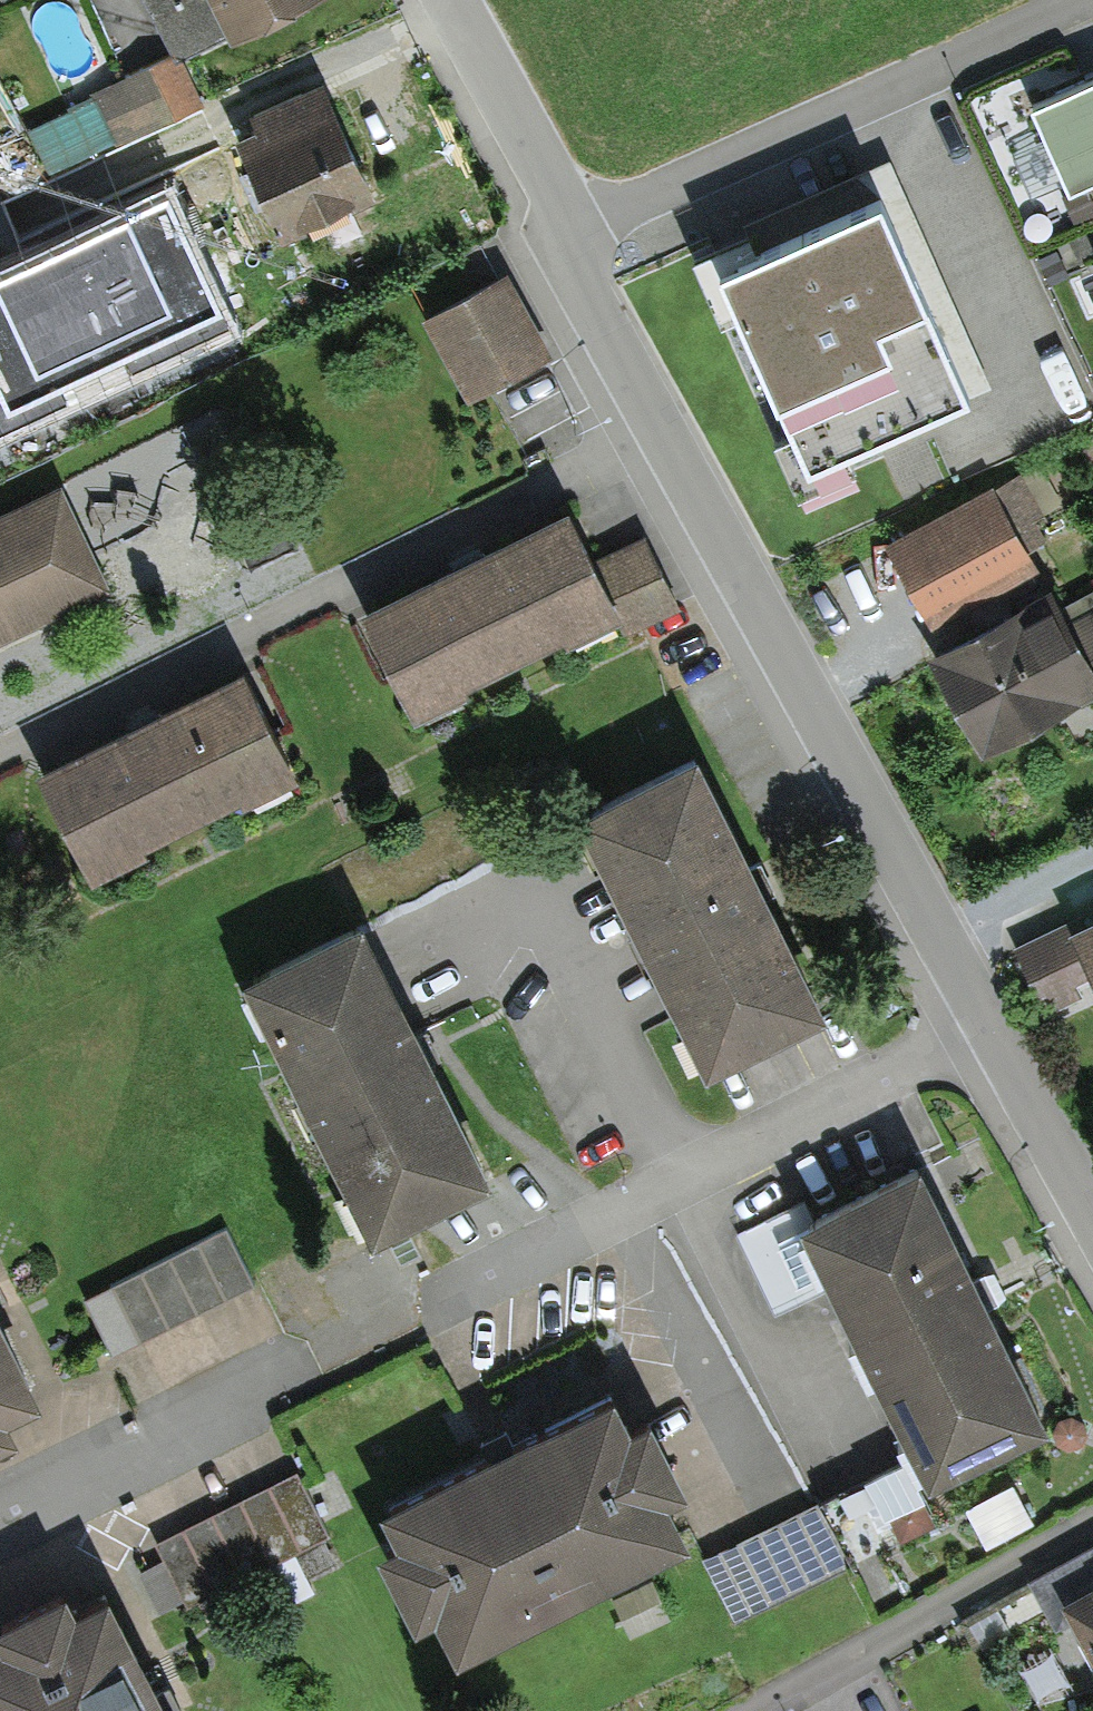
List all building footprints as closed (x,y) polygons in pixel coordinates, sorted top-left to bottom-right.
[(303,0),(151,0),(177,51),(227,26),(232,36),(303,0)] [(118,146),(192,113),(167,58),(93,92),(118,146)] [(1028,95),(1069,188),(1090,179),(1092,185),(1092,66),(1028,95)] [(378,189),(334,91),(257,126),(260,131),(241,139),(284,232),(378,189)] [(147,152),(0,218),(0,391),(211,296),(147,152)] [(719,252),(808,460),(972,389),(883,182),(719,252)] [(508,267),(425,313),(472,396),(555,350),(508,267)] [(882,538),(921,611),(1034,552),(1030,544),(1047,535),(1038,517),(1046,513),(1023,468),(995,483),(993,479),(882,538)] [(113,585),(61,476),(0,505),(0,638),(113,585)] [(359,599),(416,714),(470,687),(467,680),(566,632),(569,638),(616,615),(625,633),(686,603),(648,528),(599,552),(571,495),(359,599)] [(1034,552),(921,611),(929,625),(1041,566),(1034,552)] [(982,750),(1092,688),(1092,603),(1072,614),(1052,578),(926,648),(982,750)] [(245,800),(302,772),(248,660),(39,760),(94,873),(147,847),(145,842),(242,795),(245,800)] [(707,1063),(828,1003),(700,743),(579,802),(707,1063)] [(374,1229),(495,1169),(367,915),(364,908),(346,917),(243,969),(374,1229)] [(1072,921),(1069,917),(1015,942),(1047,1011),(1084,994),(1077,979),(1092,972),(1092,911),(1072,921)] [(931,1475),(1053,1415),(922,1153),(810,1209),(801,1214),(833,1280),(931,1475)] [(801,1214),(810,1209),(805,1198),(738,1231),(775,1308),(833,1280),(801,1214)] [(84,1296),(113,1354),(256,1282),(227,1224),(84,1296)] [(19,1424),(10,1405),(45,1388),(0,1297),(0,1433),(19,1424)] [(436,1608),(457,1649),(691,1529),(669,1487),(689,1476),(652,1403),(633,1412),(615,1378),(379,1499),(396,1532),(376,1542),(416,1618),(436,1608)] [(940,1522),(906,1455),(702,1557),(736,1624),(940,1522)] [(332,1533),(298,1467),(155,1539),(188,1605),(332,1533)] [(1092,1652),(1092,1541),(1029,1576),(1057,1626),(1074,1617),(1092,1652)] [(0,1634),(0,1710),(176,1710),(110,1579),(77,1595),(67,1575),(0,1609),(0,1629),(2,1633),(0,1634)]
